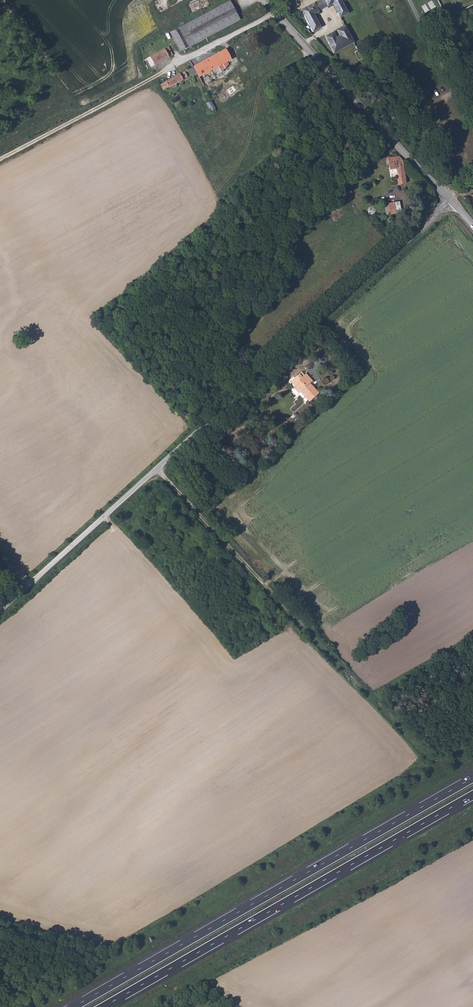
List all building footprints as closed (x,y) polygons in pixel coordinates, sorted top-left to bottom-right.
[(230,0),(178,26),(186,45),(238,20),(230,0)] [(302,8),(313,28),(317,27),(319,30),(322,27),(315,12),(334,3),(340,14),(349,9),(343,0),(318,0),(302,8)] [(345,24),(326,33),(333,49),(353,40),(345,24)] [(186,45),(178,26),(173,28),(181,47),(186,45)] [(173,43),(146,57),(150,65),(177,51),(173,43)] [(361,54),(357,47),(353,48),(357,58),(361,57),(361,54)] [(226,50),(159,83),(162,89),(188,76),(198,72),(200,76),(215,70),(217,74),(225,71),(224,68),(229,66),(227,60),(230,58),(226,50)] [(406,167),(399,158),(392,159),(391,165),(393,171),(397,171),(397,178),(397,184),(405,184),(406,167)] [(340,200),(351,191),(345,184),(334,193),(340,200)] [(384,213),(399,213),(399,202),(384,202),(384,213)] [(304,376),(301,373),(291,382),(296,387),(294,388),(299,393),(301,391),(306,396),(305,397),(309,402),(318,394),(312,387),(309,385),(312,381),(306,374),(304,376)]
